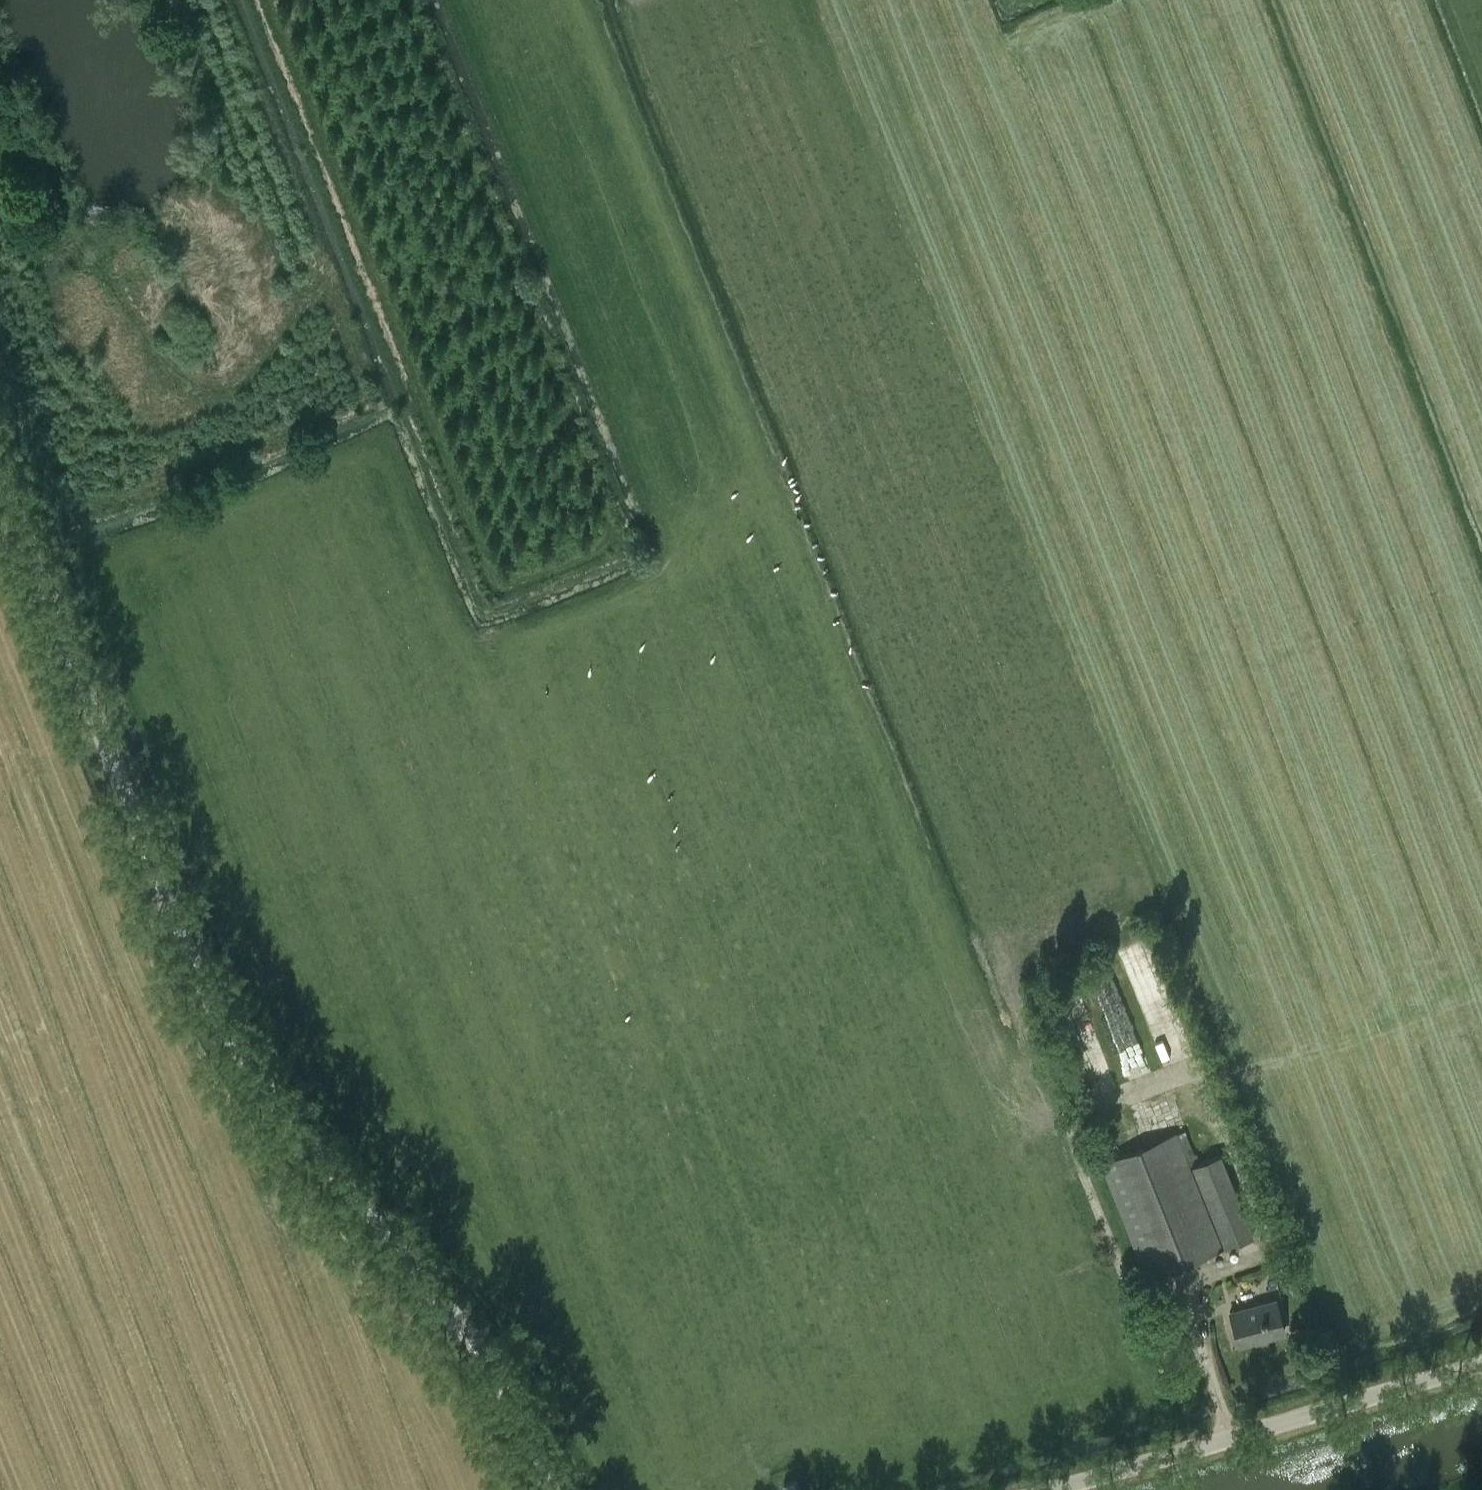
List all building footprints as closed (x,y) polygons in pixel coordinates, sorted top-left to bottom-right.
[(1102,1162),(1148,1279),(1223,1249),(1184,1152),(1192,1149),(1185,1130),(1176,1133),(1176,1131),(1102,1162)] [(1230,1311),(1239,1343),(1284,1331),(1276,1299),(1230,1311)] [(787,1489),(801,1489),(797,1478),(784,1483),(787,1489)]
